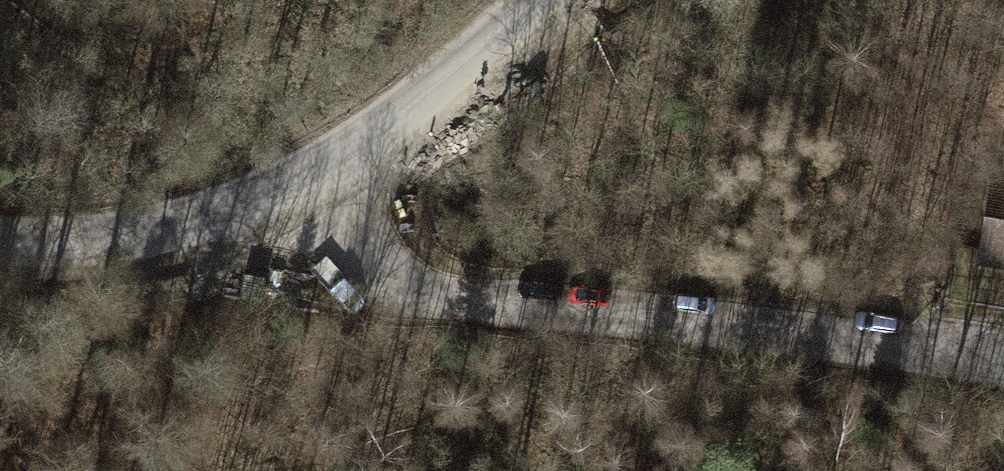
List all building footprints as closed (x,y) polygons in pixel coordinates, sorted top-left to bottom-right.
[(939,282),(1003,295),(1003,217),(954,207),(939,282)]
